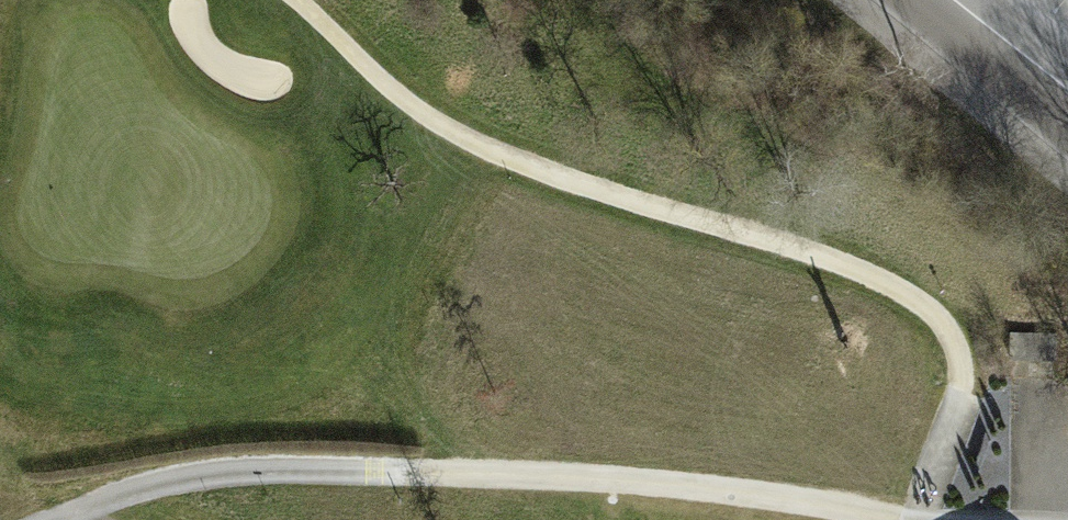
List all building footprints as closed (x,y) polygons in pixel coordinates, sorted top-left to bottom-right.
[(1037,334),(1011,334),(1011,360),(1037,360),(1037,334)]
